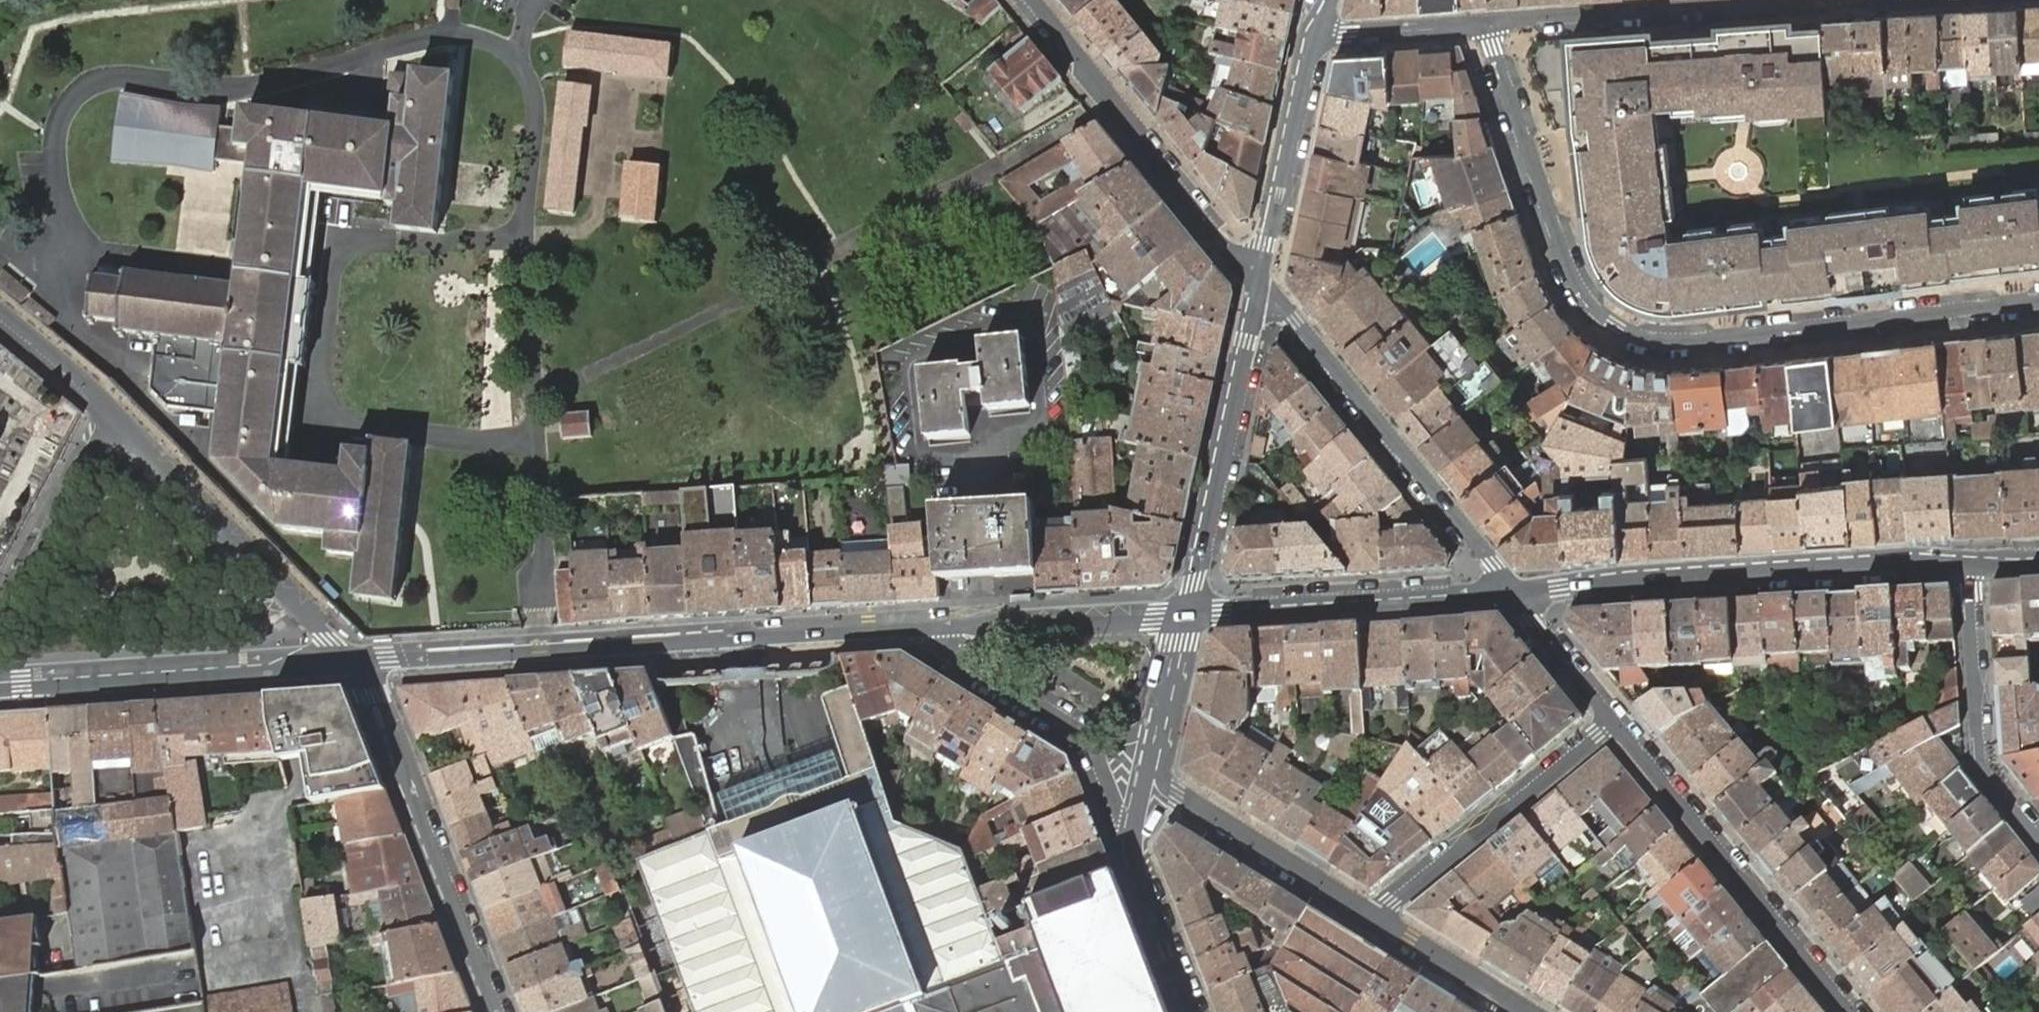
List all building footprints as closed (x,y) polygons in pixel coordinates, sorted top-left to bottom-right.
[(952,4),(980,23),(1002,6),(997,0),(976,0),(969,6),(960,0),(956,0),(952,4)] [(1072,17),(1093,0),(1059,0),(1072,17)] [(1076,21),(1102,0),(1093,0),(1072,17),(1076,21)] [(1106,58),(1123,43),(1127,47),(1143,34),(1141,31),(1116,0),(1102,0),(1076,21),(1106,58)] [(1220,28),(1241,34),(1288,45),(1294,17),(1242,4),(1231,1),(1228,0),(1227,0),(1220,28)] [(1297,0),(1231,0),(1231,1),(1242,4),(1294,17),(1297,0)] [(1384,13),(1383,0),(1348,0),(1345,12),(1348,16),(1384,13)] [(1422,11),(1421,0),(1383,0),(1384,13),(1422,11)] [(1460,8),(1460,0),(1421,0),(1422,11),(1460,8)] [(1491,6),(1491,0),(1460,0),(1460,8),(1491,6)] [(2018,9),(2021,60),(2022,70),(2022,73),(2038,72),(2038,8),(2018,9)] [(1995,65),(1995,71),(2013,70),(2014,81),(2023,81),(2022,73),(2022,70),(2021,60),(2018,9),(1990,11),(1995,65)] [(1990,11),(1964,13),(1966,43),(1968,66),(1995,65),(1990,11)] [(1941,67),(1942,84),(1969,83),(1968,66),(1966,43),(1964,13),(1937,15),(1939,65),(1941,65),(1941,67)] [(1929,84),(1942,84),(1941,67),(1941,65),(1939,65),(1937,15),(1908,17),(1912,69),(1928,68),(1929,84)] [(1887,84),(1912,83),(1912,69),(1908,17),(1884,18),(1887,70),(1887,84)] [(1884,18),(1856,20),(1859,72),(1860,93),(1888,90),(1887,84),(1887,70),(1884,18)] [(1856,20),(1824,22),(1827,54),(1828,74),(1829,85),(1848,84),(1849,100),(1860,99),(1860,93),(1859,72),(1856,20)] [(1621,292),(1623,294),(1624,295),(1626,296),(1627,298),(1628,299),(1630,299),(1634,302),(1637,303),(1641,305),(1645,307),(1648,308),(1652,309),(1655,310),(1659,311),(1663,311),(1666,312),(1670,312),(1674,312),(1679,311),(1678,303),(1723,297),(1739,294),(1783,288),(1784,299),(1784,301),(1867,291),(1956,280),(1956,277),(2038,268),(2038,195),(2015,198),(1991,201),(1967,203),(1964,204),(1965,212),(1966,220),(1949,222),(1933,224),(1932,216),(1931,207),(1891,213),(1870,215),(1853,217),(1831,220),(1791,224),(1793,233),(1794,240),(1779,242),(1765,244),(1764,236),(1763,228),(1757,229),(1735,231),(1718,233),(1690,236),(1671,239),(1668,216),(1665,186),(1673,185),(1672,171),(1664,172),(1660,143),(1656,105),(1674,103),(1699,102),(1700,110),(1718,109),(1750,107),(1751,115),(1755,114),(1793,112),(1796,112),(1825,110),(1831,109),(1829,85),(1828,74),(1827,54),(1824,22),(1823,22),(1824,29),(1792,31),(1747,35),(1722,37),(1651,41),(1650,33),(1649,34),(1570,39),(1537,41),(1527,56),(1553,128),(1553,130),(1558,129),(1532,56),(1539,46),(1570,44),(1571,49),(1572,75),(1573,83),(1581,82),(1583,108),(1575,108),(1576,128),(1585,127),(1587,148),(1590,166),(1593,195),(1595,208),(1595,211),(1599,239),(1607,262),(1608,264),(1608,266),(1610,267),(1611,269),(1612,271),(1613,272),(1614,274),(1615,275),(1615,276),(1617,278),(1618,279),(1619,280),(1621,282),(1622,284),(1624,285),(1625,286),(1621,292)] [(1031,42),(1017,24),(1006,33),(1020,50),(1016,54),(1012,50),(1005,56),(1009,60),(999,68),(995,71),(993,74),(1024,113),(1064,81),(1031,42)] [(1721,29),(1722,37),(1747,35),(1746,28),(1742,28),(1721,29)] [(638,73),(669,77),(672,77),(672,74),(669,74),(671,59),(672,49),(674,48),(674,46),(672,42),(669,43),(669,45),(635,42),(620,40),(621,38),(617,38),(617,40),(572,35),(572,33),(569,33),(565,67),(568,67),(569,65),(614,71),(614,72),(617,73),(617,71),(638,73)] [(1106,58),(1118,72),(1122,70),(1172,67),(1176,52),(1167,40),(1156,50),(1143,34),(1127,47),(1123,43),(1106,58)] [(1214,42),(1210,55),(1220,58),(1282,73),(1288,45),(1241,34),(1237,48),(1214,42)] [(1460,46),(1453,47),(1457,97),(1457,100),(1476,94),(1460,46)] [(1453,47),(1420,49),(1423,100),(1457,97),(1453,47)] [(1420,49),(1388,51),(1390,102),(1423,100),(1420,49)] [(1336,55),(1328,90),(1373,98),(1390,102),(1388,51),(1336,55)] [(1274,110),(1282,73),(1220,58),(1218,65),(1233,68),(1229,86),(1214,82),(1213,88),(1222,92),(1274,110)] [(1233,68),(1218,65),(1214,82),(1229,86),(1233,68)] [(1122,70),(1118,72),(1158,122),(1169,135),(1182,108),(1178,106),(1164,99),(1167,88),(1170,73),(1172,67),(1122,70)] [(310,189),(323,191),(350,194),(361,195),(389,199),(388,204),(391,205),(401,206),(398,229),(408,230),(431,233),(437,234),(450,118),(455,78),(416,73),(416,77),(392,75),(388,113),(397,114),(396,130),(346,124),(329,122),(321,121),(319,121),(319,120),(246,111),(244,132),(243,143),(258,144),(255,164),(254,171),(254,174),(254,176),(250,175),(249,180),(254,180),(249,215),(249,219),(247,232),(244,232),(239,232),(238,240),(238,241),(246,242),(241,287),(224,285),(224,281),(221,281),(220,285),(205,283),(206,278),(202,278),(202,283),(187,280),(187,276),(184,276),(184,280),(169,278),(169,273),(168,273),(166,273),(165,278),(150,276),(151,271),(148,271),(147,276),(132,273),(133,270),(129,269),(129,275),(125,274),(124,279),(128,279),(128,283),(102,280),(103,276),(98,275),(98,279),(93,278),(93,283),(98,283),(93,315),(89,315),(88,319),(93,320),(92,324),(97,326),(97,320),(122,324),(121,328),(117,327),(117,332),(121,332),(121,337),(124,338),(125,331),(140,334),(140,338),(143,338),(143,334),(159,336),(158,340),(157,356),(153,389),(169,407),(207,410),(225,413),(219,464),(284,529),(331,534),(330,553),(343,554),(340,570),(360,572),(358,598),(396,602),(405,525),(413,446),(375,442),(375,445),(373,454),(351,451),(348,474),(289,467),(277,466),(289,366),(301,367),(305,367),(315,283),(312,283),(299,281),(310,189)] [(1581,82),(1573,83),(1575,108),(1583,108),(1581,82)] [(563,85),(548,211),(574,213),(576,195),(578,183),(584,126),(587,127),(592,88),(563,85)] [(1178,106),(1183,95),(1167,88),(1164,99),(1178,106)] [(1373,98),(1328,90),(1321,123),(1366,133),(1373,98)] [(1266,147),(1274,110),(1222,92),(1214,107),(1198,101),(1183,95),(1178,106),(1182,108),(1193,113),(1208,121),(1217,124),(1266,147)] [(1494,145),(1476,94),(1457,100),(1461,154),(1466,155),(1494,145)] [(243,143),(244,132),(220,129),(222,113),(183,108),(121,101),(113,166),(176,173),(214,178),(216,166),(254,171),(255,164),(258,144),(243,143)] [(1675,112),(1700,110),(1699,102),(1674,103),(1675,112)] [(1719,117),(1751,115),(1750,107),(1718,109),(1719,117)] [(1182,108),(1169,135),(1196,167),(1204,156),(1207,149),(1213,132),(1217,124),(1208,121),(1193,113),(1182,108)] [(976,125),(966,112),(957,120),(967,132),(976,125)] [(1792,113),(1793,112),(1755,114),(1756,115),(1757,117),(1758,118),(1759,119),(1760,120),(1761,120),(1762,121),(1763,121),(1765,121),(1766,121),(1783,121),(1784,120),(1786,120),(1787,119),(1788,119),(1789,118),(1790,117),(1791,116),(1792,115),(1792,113)] [(1366,133),(1321,123),(1315,152),(1360,163),(1366,133)] [(1134,168),(1099,124),(1001,182),(1037,224),(1084,197),(1095,190),(1134,168)] [(1258,184),(1266,147),(1217,124),(1213,132),(1226,137),(1220,154),(1207,149),(1204,156),(1258,184)] [(1585,147),(1587,148),(1585,127),(1576,128),(1577,132),(1576,133),(1577,136),(1578,137),(1579,140),(1580,141),(1580,142),(1581,143),(1582,144),(1584,145),(1585,147)] [(1999,131),(1972,134),(1973,149),(1989,148),(1999,147),(1999,131)] [(1226,137),(1213,132),(1207,149),(1220,154),(1226,137)] [(2026,146),(2038,145),(2038,132),(2026,133),(2026,146)] [(1972,134),(1940,136),(1942,151),(1973,149),(1972,134)] [(1668,142),(1660,143),(1664,172),(1672,171),(1668,142)] [(1443,183),(1502,168),(1494,145),(1466,155),(1461,154),(1433,156),(1443,183)] [(1361,196),(1367,164),(1360,163),(1315,152),(1308,184),(1351,194),(1361,196)] [(1250,220),(1258,184),(1204,156),(1196,167),(1241,222),(1250,220)] [(661,166),(629,163),(624,218),(656,222),(661,166)] [(1165,206),(1134,168),(1095,190),(1084,197),(1114,234),(1107,239),(1114,249),(1165,206)] [(1443,183),(1450,205),(1452,210),(1463,206),(1510,191),(1502,168),(1443,183)] [(1308,184),(1303,209),(1346,219),(1355,220),(1360,221),(1366,197),(1361,196),(1351,194),(1308,184)] [(1677,215),(1673,185),(1665,186),(1668,216),(1677,215)] [(2014,190),(2015,198),(2038,195),(2037,187),(2014,190)] [(318,232),(323,191),(310,189),(299,281),(312,283),(317,240),(318,232)] [(1517,214),(1510,191),(1463,206),(1471,228),(1475,227),(1517,214)] [(1966,196),(1967,203),(1991,201),(1990,193),(1966,196)] [(1084,197),(1037,224),(1055,267),(1087,252),(1093,266),(1101,260),(1114,249),(1107,239),(1114,234),(1084,197)] [(1421,221),(1420,219),(1415,213),(1405,201),(1404,205),(1399,228),(1394,247),(1397,250),(1426,227),(1421,221)] [(1830,212),(1831,220),(1853,217),(1870,215),(1891,213),(1890,204),(1830,212)] [(1452,210),(1450,205),(1445,206),(1443,207),(1442,207),(1440,207),(1439,208),(1438,209),(1437,210),(1437,211),(1436,213),(1436,215),(1436,217),(1437,217),(1437,218),(1438,219),(1439,219),(1440,220),(1441,220),(1442,220),(1443,220),(1444,220),(1448,219),(1454,217),(1452,210)] [(1114,249),(1101,260),(1131,296),(1157,275),(1196,243),(1165,206),(1114,249)] [(1346,219),(1303,209),(1294,251),(1326,258),(1330,242),(1349,245),(1355,220),(1346,219)] [(1591,241),(1599,239),(1595,211),(1594,212),(1593,213),(1591,215),(1591,216),(1590,218),(1589,220),(1589,221),(1589,223),(1589,225),(1589,227),(1590,236),(1591,241)] [(1949,214),(1949,222),(1966,220),(1965,212),(1949,214)] [(1500,292),(1537,271),(1517,214),(1475,227),(1471,228),(1464,231),(1472,258),(1483,255),(1496,294),(1500,292)] [(1949,214),(1932,216),(1933,224),(1949,222),(1949,214)] [(1734,223),(1735,231),(1757,229),(1756,221),(1734,223)] [(1688,229),(1690,236),(1718,233),(1717,225),(1688,229)] [(1778,234),(1779,242),(1794,240),(1793,233),(1778,234)] [(1778,234),(1764,236),(1765,244),(1779,242),(1778,234)] [(1217,269),(1196,243),(1157,275),(1175,298),(1158,312),(1162,313),(1175,316),(1197,282),(1204,287),(1217,269)] [(1290,283),(1317,315),(1370,271),(1365,266),(1359,270),(1350,258),(1344,262),(1326,258),(1294,251),(1288,275),(1290,283)] [(1087,252),(1055,267),(1058,294),(1064,358),(1077,350),(1123,325),(1117,313),(1111,301),(1122,304),(1131,296),(1101,260),(1093,266),(1087,252)] [(1620,292),(1621,292),(1625,286),(1624,285),(1622,284),(1621,282),(1619,280),(1618,279),(1617,278),(1615,276),(1615,275),(1614,274),(1613,272),(1612,271),(1611,269),(1610,267),(1608,266),(1608,264),(1607,262),(1599,265),(1600,267),(1601,269),(1602,270),(1603,271),(1603,273),(1604,274),(1605,275),(1606,277),(1607,278),(1610,281),(1612,284),(1615,286),(1617,289),(1620,292)] [(1233,288),(1217,269),(1204,287),(1197,282),(1175,316),(1228,328),(1234,296),(1233,288)] [(1317,315),(1345,350),(1378,324),(1398,305),(1397,305),(1391,297),(1370,271),(1317,315)] [(1553,303),(1537,271),(1500,292),(1520,325),(1553,303)] [(20,305),(29,295),(2,272),(0,275),(0,288),(20,305)] [(1175,298),(1157,275),(1131,296),(1122,304),(1146,310),(1158,312),(1175,298)] [(29,299),(22,307),(48,328),(54,320),(29,299)] [(1111,301),(1117,313),(1120,313),(1122,304),(1111,301)] [(1553,303),(1520,325),(1506,335),(1526,364),(1542,354),(1574,331),(1572,329),(1570,327),(1569,326),(1567,324),(1566,323),(1564,321),(1563,319),(1562,317),(1560,316),(1559,314),(1558,313),(1558,312),(1557,310),(1556,309),(1555,308),(1554,306),(1553,305),(1553,303)] [(1356,364),(1409,319),(1398,305),(1378,324),(1345,350),(1356,364)] [(1468,315),(1463,307),(1447,320),(1452,327),(1459,322),(1468,315)] [(1161,347),(1220,361),(1228,328),(1175,316),(1162,313),(1158,312),(1146,310),(1143,319),(1159,323),(1153,345),(1161,347)] [(1427,348),(1430,345),(1409,319),(1356,364),(1377,389),(1427,348)] [(1459,322),(1452,327),(1475,356),(1482,351),(1459,322)] [(1475,356),(1452,327),(1430,345),(1427,348),(1377,389),(1399,417),(1421,399),(1434,389),(1441,382),(1447,389),(1459,381),(1488,359),(1482,351),(1475,356)] [(1575,332),(1574,331),(1542,354),(1562,384),(1533,403),(1522,410),(1531,421),(1540,415),(1571,396),(1597,350),(1596,349),(1595,349),(1594,348),(1593,347),(1592,346),(1591,346),(1590,345),(1589,344),(1588,344),(1586,342),(1584,341),(1583,339),(1581,338),(1580,336),(1578,335),(1577,334),(1575,332)] [(2017,334),(2027,405),(2038,403),(2038,331),(2017,334)] [(2017,334),(1989,337),(1998,402),(1999,408),(2027,405),(2017,334)] [(1989,337),(1962,341),(1971,405),(1977,405),(1975,396),(1988,395),(1990,404),(1991,410),(1999,408),(1998,402),(1989,337)] [(987,395),(988,402),(988,409),(988,410),(1030,406),(1023,338),(981,343),(984,368),(964,371),(964,368),(922,372),(929,440),(971,436),(968,411),(967,404),(967,397),(987,395)] [(1162,374),(1215,386),(1220,361),(1161,347),(1153,345),(1130,340),(1136,351),(1158,356),(1155,369),(1162,374)] [(1962,341),(1936,343),(1944,407),(1944,409),(1947,439),(1948,439),(1958,438),(1954,415),(1972,413),(1971,405),(1962,341)] [(1936,343),(1833,356),(1840,422),(1843,446),(1869,444),(1902,442),(1947,439),(1944,409),(1944,407),(1936,343)] [(1268,404),(1275,413),(1311,385),(1280,347),(1272,353),(1263,397),(1260,409),(1265,415),(1268,404)] [(1077,350),(1064,358),(1067,387),(1091,375),(1089,371),(1077,350)] [(1599,351),(1597,350),(1571,396),(1630,419),(1634,367),(1631,366),(1628,365),(1626,364),(1623,363),(1621,362),(1618,361),(1616,360),(1613,359),(1611,358),(1609,357),(1608,357),(1606,355),(1605,355),(1603,354),(1602,353),(1600,352),(1599,351)] [(1815,358),(1790,360),(1796,415),(1796,416),(1797,427),(1822,424),(1840,422),(1833,356),(1815,358)] [(1504,380),(1488,359),(1459,381),(1476,402),(1499,383),(1504,380)] [(1790,360),(1760,364),(1764,402),(1767,426),(1774,425),(1774,418),(1796,415),(1790,360)] [(1120,436),(1119,441),(1138,445),(1143,447),(1199,461),(1215,386),(1162,374),(1155,369),(1144,366),(1142,361),(1137,365),(1141,370),(1144,371),(1143,374),(1153,377),(1150,393),(1148,402),(1144,420),(1143,423),(1139,438),(1128,435),(1121,433),(1120,436)] [(1760,364),(1723,369),(1727,406),(1764,402),(1760,364)] [(289,467),(301,367),(289,366),(277,466),(289,467)] [(1635,367),(1634,367),(1630,419),(1630,422),(1640,422),(1641,432),(1667,430),(1668,456),(1679,456),(1677,427),(1674,372),(1671,372),(1668,372),(1665,372),(1663,372),(1660,372),(1657,372),(1655,371),(1652,371),(1649,370),(1648,371),(1646,370),(1644,369),(1642,369),(1641,369),(1639,368),(1637,368),(1635,367)] [(1723,369),(1698,371),(1703,425),(1729,423),(1727,406),(1723,369)] [(1698,371),(1674,372),(1677,427),(1703,425),(1698,371)] [(1399,417),(1422,445),(1460,415),(1461,413),(1470,407),(1464,401),(1456,408),(1443,391),(1447,389),(1441,382),(1434,389),(1421,399),(1399,417)] [(1311,385),(1275,413),(1295,437),(1330,408),(1311,385)] [(63,392),(50,410),(73,427),(86,408),(63,392)] [(967,404),(988,402),(987,395),(967,397),(967,404)] [(1975,396),(1977,405),(1990,404),(1988,395),(1975,396)] [(1614,460),(1625,459),(1629,428),(1567,403),(1545,441),(1561,461),(1564,465),(1564,477),(1616,474),(1614,460)] [(1350,433),(1330,408),(1295,437),(1292,439),(1288,442),(1292,447),(1296,445),(1299,448),(1304,445),(1317,461),(1350,433)] [(589,414),(563,416),(564,438),(591,436),(589,414)] [(1422,445),(1443,470),(1480,439),(1460,415),(1422,445)] [(1992,424),(1973,424),(1975,437),(2002,435),(2000,416),(1991,416),(1992,424)] [(2011,418),(2012,434),(2028,433),(2028,417),(2011,418)] [(1501,434),(1496,427),(1480,439),(1443,470),(1464,496),(1499,468),(1501,466),(1507,462),(1508,461),(1492,441),(1501,434)] [(1371,458),(1350,433),(1317,461),(1309,468),(1304,471),(1325,497),(1335,488),(1371,458)] [(1545,441),(1541,435),(1523,450),(1544,475),(1561,461),(1545,441)] [(1073,444),(1076,503),(1095,501),(1106,501),(1114,500),(1113,476),(1111,439),(1073,444)] [(352,441),(351,451),(373,454),(375,445),(364,443),(352,441)] [(1143,447),(1135,481),(1192,494),(1199,461),(1143,447)] [(1647,457),(1625,459),(1614,460),(1616,474),(1615,479),(1616,489),(1620,525),(1620,557),(1653,555),(1650,500),(1649,493),(1642,494),(1643,502),(1629,503),(1627,482),(1648,480),(1647,457)] [(1392,484),(1371,458),(1335,488),(1344,499),(1326,514),(1317,503),(1311,508),(1301,517),(1309,527),(1314,519),(1333,522),(1343,523),(1392,484)] [(1844,459),(1800,463),(1801,471),(1802,489),(1846,484),(1846,481),(1845,466),(1844,459)] [(1519,564),(1569,561),(1566,519),(1565,493),(1564,477),(1564,465),(1561,461),(1544,475),(1538,479),(1542,492),(1545,503),(1534,512),(1537,515),(1502,544),(1519,564)] [(1464,496),(1484,521),(1519,494),(1527,487),(1507,462),(1501,466),(1499,468),(1464,496)] [(908,465),(896,467),(885,467),(886,478),(886,488),(902,487),(910,487),(908,465)] [(2005,471),(2010,533),(2038,531),(2038,469),(2005,471)] [(1872,471),(1872,479),(1878,541),(1910,539),(1905,477),(1893,478),(1892,473),(1881,474),(1881,470),(1872,471)] [(1959,473),(1950,473),(1950,474),(1954,536),(2010,533),(2005,471),(2005,470),(1997,470),(1998,474),(1959,477),(1959,473)] [(1620,525),(1616,489),(1605,490),(1604,480),(1615,479),(1616,474),(1564,477),(1565,493),(1566,519),(1569,561),(1620,557),(1620,525)] [(1950,474),(1905,477),(1910,539),(1954,536),(1950,474)] [(1484,521),(1502,544),(1537,515),(1534,512),(1530,507),(1537,501),(1535,497),(1542,492),(1538,479),(1527,487),(1519,494),(1484,521)] [(1846,481),(1846,484),(1848,508),(1852,543),(1878,541),(1872,479),(1846,481)] [(1128,516),(1184,527),(1192,494),(1135,481),(1128,516)] [(837,487),(836,482),(805,484),(805,490),(837,487)] [(1290,483),(1280,491),(1301,517),(1311,508),(1290,483)] [(1650,500),(1653,555),(1686,554),(1681,497),(1681,495),(1681,483),(1649,485),(1649,493),(1650,500)] [(1404,499),(1392,484),(1343,523),(1381,520),(1386,515),(1404,499)] [(1846,484),(1802,489),(1802,496),(1804,517),(1807,546),(1852,543),(1848,508),(1846,484)] [(902,487),(886,488),(890,532),(892,554),(897,603),(940,601),(938,582),(938,581),(937,561),(919,563),(917,530),(917,525),(905,526),(902,487)] [(706,490),(684,492),(684,504),(686,528),(709,526),(706,490)] [(684,492),(643,495),(644,506),(684,504),(684,492)] [(1690,493),(1681,495),(1681,497),(1686,554),(1740,550),(1737,502),(1691,504),(1690,493)] [(1802,496),(1772,498),(1770,498),(1772,521),(1776,521),(1777,548),(1807,546),(1804,517),(1802,496)] [(1770,498),(1737,500),(1737,502),(1740,550),(1777,548),(1776,521),(1772,521),(1770,498)] [(1425,525),(1404,499),(1386,515),(1395,528),(1396,528),(1397,537),(1381,539),(1383,573),(1447,568),(1452,557),(1425,525)] [(1081,592),(1120,589),(1115,513),(1114,500),(1106,501),(1108,515),(1097,515),(1077,517),(1076,520),(1081,592)] [(1095,501),(1097,515),(1108,515),(1106,501),(1095,501)] [(1036,522),(1035,503),(981,507),(933,510),(937,561),(938,581),(984,578),(1038,574),(1036,522)] [(1326,548),(1309,527),(1287,528),(1286,518),(1284,518),(1284,511),(1276,512),(1278,528),(1281,579),(1348,575),(1326,548)] [(1230,582),(1281,579),(1278,528),(1276,512),(1271,513),(1271,519),(1269,519),(1269,529),(1234,531),(1225,574),(1230,582)] [(740,548),(746,613),(783,611),(779,557),(777,534),(775,513),(765,514),(767,537),(740,540),(740,548)] [(1115,513),(1120,589),(1166,586),(1173,579),(1184,527),(1128,516),(1115,513)] [(1250,513),(1235,524),(1234,531),(1269,529),(1269,519),(1271,519),(1271,513),(1250,513)] [(1040,594),(1081,592),(1076,520),(1067,521),(1068,531),(1046,532),(1045,522),(1036,522),(1038,574),(1040,594)] [(1326,548),(1348,575),(1383,573),(1381,539),(1381,520),(1343,523),(1333,522),(1334,544),(1332,544),(1326,548)] [(1068,531),(1067,521),(1045,522),(1046,532),(1068,531)] [(688,553),(693,617),(746,613),(740,548),(740,540),(740,538),(739,527),(687,532),(687,542),(688,553)] [(783,611),(813,609),(809,556),(809,555),(792,556),(791,539),(791,534),(777,534),(779,557),(783,611)] [(809,555),(809,543),(808,537),(791,539),(792,556),(809,555)] [(847,607),(897,603),(892,554),(891,540),(842,542),(843,554),(843,557),(847,607)] [(647,542),(648,551),(655,551),(655,541),(647,542)] [(813,609),(847,607),(843,557),(843,554),(841,541),(809,543),(809,555),(809,556),(813,609)] [(653,620),(693,617),(688,553),(683,554),(648,557),(649,561),(653,620)] [(611,564),(610,555),(603,556),(604,566),(582,567),(581,557),(573,558),(574,571),(576,600),(578,624),(615,622),(611,564)] [(603,556),(581,557),(582,567),(604,566),(603,556)] [(615,622),(653,620),(649,561),(611,564),(615,622)] [(576,600),(574,571),(557,572),(558,601),(576,600)] [(2024,582),(2029,643),(2038,642),(2038,581),(2024,582)] [(2029,643),(2024,582),(1991,585),(1995,638),(1996,663),(1998,688),(2032,686),(2030,662),(2029,643)] [(1951,588),(1925,590),(1927,626),(1928,644),(1955,642),(1954,623),(1951,588)] [(1925,590),(1892,591),(1897,671),(1911,670),(1930,669),(1928,644),(1927,626),(1925,590)] [(1892,591),(1860,593),(1863,644),(1865,662),(1865,664),(1887,663),(1888,679),(1898,678),(1897,671),(1892,591)] [(1860,593),(1828,595),(1831,646),(1831,654),(1832,664),(1836,663),(1865,662),(1863,644),(1860,593)] [(1799,656),(1800,676),(1810,674),(1809,669),(1832,668),(1832,664),(1831,654),(1831,646),(1828,595),(1794,598),(1799,656)] [(1767,657),(1799,656),(1794,598),(1762,599),(1767,657)] [(1762,599),(1730,602),(1734,660),(1767,657),(1762,599)] [(576,600),(558,601),(561,626),(578,624),(576,600)] [(1705,665),(1734,663),(1734,660),(1730,602),(1699,604),(1702,664),(1705,665)] [(1668,606),(1671,666),(1702,664),(1699,604),(1668,606)] [(1640,668),(1671,666),(1668,606),(1636,608),(1640,668)] [(1619,686),(1624,693),(1631,688),(1628,684),(1630,684),(1649,680),(1640,668),(1636,608),(1606,610),(1608,645),(1622,645),(1623,669),(1623,685),(1619,686)] [(1606,670),(1623,669),(1622,645),(1608,645),(1606,610),(1571,612),(1567,622),(1606,670)] [(1500,616),(1468,619),(1471,700),(1472,703),(1472,707),(1479,701),(1481,704),(1490,698),(1535,660),(1500,616)] [(1468,619),(1437,620),(1440,681),(1459,681),(1459,687),(1459,700),(1471,700),(1468,619)] [(1437,620),(1404,623),(1408,691),(1415,691),(1434,690),(1440,689),(1440,688),(1440,681),(1437,620)] [(1404,623),(1360,626),(1364,710),(1371,710),(1369,687),(1397,686),(1399,709),(1409,708),(1408,691),(1404,623)] [(1353,696),(1355,737),(1360,738),(1365,739),(1364,710),(1360,626),(1323,628),(1326,685),(1327,695),(1333,694),(1332,684),(1354,684),(1354,694),(1353,696)] [(1323,628),(1287,630),(1290,687),(1291,701),(1292,713),(1299,713),(1298,702),(1297,686),(1326,685),(1323,628)] [(1257,677),(1258,689),(1278,688),(1278,694),(1276,701),(1277,714),(1282,714),(1292,714),(1292,713),(1291,701),(1290,687),(1287,630),(1254,632),(1257,677)] [(1211,636),(1202,680),(1257,677),(1254,632),(1213,634),(1211,636)] [(146,638),(123,639),(123,648),(146,646),(146,638)] [(904,655),(879,657),(899,714),(901,721),(908,744),(912,729),(916,718),(917,717),(941,678),(904,655)] [(1799,656),(1767,657),(1767,666),(1768,673),(1799,671),(1799,656)] [(879,657),(843,658),(853,688),(867,732),(901,721),(899,714),(879,657)] [(1558,689),(1535,660),(1490,698),(1507,718),(1490,732),(1493,737),(1496,739),(1512,725),(1558,689)] [(1887,663),(1865,664),(1866,680),(1888,679),(1887,663)] [(1931,683),(1932,717),(1960,703),(1957,671),(1931,683)] [(662,706),(648,672),(613,674),(639,742),(642,752),(675,739),(662,706)] [(639,742),(613,674),(577,676),(598,732),(602,742),(606,753),(613,751),(615,757),(630,752),(627,746),(639,742)] [(577,676),(542,678),(558,722),(564,739),(567,745),(570,754),(602,742),(598,732),(577,676)] [(1202,680),(1196,709),(1240,734),(1253,715),(1252,689),(1258,689),(1257,677),(1202,680)] [(542,678),(509,680),(529,733),(538,758),(543,772),(555,768),(547,746),(540,728),(558,722),(542,678)] [(912,729),(908,744),(935,760),(938,753),(944,739),(971,697),(941,678),(917,717),(916,718),(912,729)] [(509,680),(459,684),(478,736),(483,750),(485,755),(487,759),(525,746),(530,761),(538,758),(529,733),(509,680)] [(399,690),(420,743),(460,726),(472,760),(479,757),(485,755),(483,750),(478,736),(459,684),(401,688),(399,690)] [(1333,694),(1354,694),(1354,684),(1332,684),(1333,694)] [(1326,685),(1297,686),(1298,699),(1327,697),(1327,695),(1326,685)] [(1998,688),(2003,759),(2038,754),(2038,686),(2032,686),(1998,688)] [(1044,951),(1035,928),(999,943),(991,920),(980,892),(968,861),(965,851),(905,827),(898,824),(890,801),(886,791),(867,732),(853,688),(828,696),(826,701),(852,780),(805,797),(799,796),(788,799),(779,803),(773,809),(721,828),(696,737),(693,734),(689,735),(681,706),(675,703),(662,706),(675,739),(701,807),(711,833),(678,846),(663,852),(646,859),(641,861),(698,1011),(887,1011),(928,997),(927,995),(998,968),(1044,951)] [(1583,718),(1558,689),(1512,725),(1496,739),(1522,768),(1532,760),(1536,755),(1583,718)] [(1648,693),(1652,698),(1659,694),(1655,689),(1648,693)] [(271,696),(269,696),(270,719),(281,759),(298,758),(306,758),(314,804),(337,800),(388,791),(386,786),(383,787),(375,768),(378,766),(377,763),(374,764),(364,739),(367,738),(366,735),(363,736),(355,717),(358,716),(357,712),(354,714),(346,695),(326,696),(326,692),(322,693),(323,696),(302,697),(302,694),(298,694),(299,698),(289,698),(271,699),(271,696)] [(1637,707),(1660,736),(1678,722),(1705,707),(1699,692),(1688,692),(1659,694),(1652,698),(1643,703),(1637,707)] [(212,717),(214,754),(272,750),(273,760),(281,759),(270,719),(269,696),(223,699),(224,716),(212,717)] [(1001,715),(971,697),(944,739),(938,753),(943,757),(945,758),(944,759),(945,764),(955,771),(959,769),(960,767),(961,768),(967,771),(978,751),(1001,715)] [(177,831),(179,830),(210,826),(208,816),(196,763),(188,765),(186,756),(214,754),(212,717),(224,716),(223,699),(158,704),(168,772),(172,799),(177,831)] [(1866,748),(1854,754),(1866,775),(1868,774),(1879,769),(1937,738),(1961,726),(1960,703),(1932,717),(1902,731),(1871,746),(1866,748)] [(158,704),(133,705),(136,760),(134,760),(136,775),(168,772),(158,704)] [(99,808),(101,808),(138,804),(135,775),(136,775),(134,760),(136,760),(133,705),(92,708),(99,808)] [(1660,736),(1677,757),(1725,723),(1709,705),(1705,707),(1678,722),(1660,736)] [(57,811),(58,814),(99,808),(92,708),(50,711),(54,768),(56,795),(57,811)] [(1183,772),(1211,789),(1245,738),(1240,734),(1196,709),(1182,770),(1183,772)] [(54,768),(50,711),(0,714),(0,772),(54,768)] [(1472,712),(1446,735),(1455,744),(1458,748),(1484,726),(1472,712)] [(1282,724),(1293,724),(1292,714),(1282,714),(1282,724)] [(967,771),(962,781),(967,784),(965,786),(979,794),(976,799),(988,807),(992,798),(996,790),(1005,775),(1031,734),(1001,715),(978,751),(967,771)] [(540,728),(547,746),(564,739),(558,722),(540,728)] [(1677,757),(1695,779),(1740,741),(1725,723),(1677,757)] [(1273,755),(1240,807),(1278,831),(1301,794),(1310,778),(1284,762),(1306,728),(1292,725),(1286,735),(1284,737),(1281,743),(1280,744),(1277,749),(1273,755)] [(1490,732),(1484,726),(1458,748),(1468,759),(1495,790),(1522,768),(1496,739),(1493,737),(1490,732)] [(1313,755),(1322,759),(1330,747),(1333,733),(1330,732),(1321,731),(1313,755)] [(1410,731),(1410,746),(1416,752),(1427,744),(1410,731)] [(1443,731),(1427,744),(1416,752),(1428,766),(1468,812),(1495,790),(1468,759),(1458,748),(1455,744),(1446,735),(1443,731)] [(1330,747),(1350,753),(1360,738),(1355,737),(1333,733),(1330,747)] [(1070,759),(1031,734),(1005,775),(996,790),(1002,793),(1005,788),(1017,797),(1029,791),(1047,784),(1075,774),(1070,759)] [(1275,741),(1280,744),(1281,743),(1284,737),(1280,734),(1277,737),(1274,741),(1275,741)] [(1211,789),(1240,807),(1273,755),(1262,748),(1266,742),(1256,735),(1252,742),(1245,738),(1211,789)] [(1955,761),(1937,738),(1879,769),(1868,774),(1874,782),(1892,771),(1919,806),(1923,801),(1962,769),(1955,761)] [(1695,779),(1716,805),(1768,764),(1773,759),(1778,755),(1774,751),(1773,750),(1773,749),(1772,749),(1771,749),(1770,749),(1769,749),(1769,750),(1768,750),(1767,750),(1767,751),(1766,751),(1765,752),(1756,759),(1740,741),(1695,779)] [(1381,788),(1365,814),(1386,833),(1407,815),(1430,842),(1431,841),(1468,812),(1428,766),(1416,752),(1410,746),(1410,750),(1384,784),(1381,788)] [(1607,749),(1557,790),(1579,817),(1596,804),(1601,799),(1597,795),(1626,772),(1607,749)] [(2003,759),(2037,801),(2038,800),(2038,754),(2003,759)] [(455,767),(433,777),(442,801),(494,780),(489,767),(485,755),(479,757),(472,760),(455,767)] [(1716,805),(1741,835),(1777,805),(1792,793),(1787,787),(1777,775),(1771,769),(1777,765),(1773,759),(1768,764),(1716,805)] [(1985,799),(1962,769),(1923,801),(1948,830),(1985,799)] [(172,799),(168,772),(136,775),(135,775),(138,804),(172,799)] [(1657,809),(1626,772),(1597,795),(1601,799),(1620,822),(1596,838),(1606,850),(1609,849),(1638,823),(1657,809)] [(1812,776),(1816,781),(1821,778),(1816,772),(1812,776)] [(901,774),(881,773),(886,791),(897,791),(901,774)] [(981,817),(965,851),(968,861),(981,855),(987,852),(996,847),(986,823),(1013,808),(1019,825),(1006,830),(1010,840),(1034,828),(1088,807),(1075,774),(1047,784),(1029,791),(1017,797),(981,817)] [(1868,774),(1866,775),(1848,785),(1856,794),(1874,782),(1868,774)] [(1301,794),(1278,831),(1299,845),(1324,808),(1324,807),(1336,790),(1313,775),(1310,778),(1301,794)] [(1324,808),(1299,845),(1331,864),(1356,827),(1365,814),(1381,788),(1384,784),(1372,776),(1342,818),(1324,807),(1324,808)] [(494,780),(442,801),(453,827),(493,810),(487,793),(492,791),(495,796),(500,794),(498,789),(494,780)] [(1557,790),(1524,817),(1556,856),(1589,829),(1584,823),(1579,817),(1557,790)] [(337,800),(345,846),(346,845),(405,836),(388,791),(337,800)] [(33,813),(57,811),(56,795),(0,798),(0,815),(33,813)] [(71,912),(79,971),(196,951),(187,888),(182,863),(181,855),(182,854),(179,830),(177,831),(172,799),(138,804),(101,808),(103,820),(105,820),(108,843),(62,848),(70,910),(71,912)] [(1841,814),(1847,821),(1854,815),(1866,806),(1860,799),(1841,814)] [(2005,824),(1985,799),(1948,830),(1964,851),(1959,856),(1962,860),(1968,855),(2005,824)] [(912,810),(890,801),(898,824),(905,827),(912,810)] [(1596,804),(1579,817),(1584,823),(1600,809),(1596,804)] [(1741,835),(1758,857),(1795,828),(1777,805),(1741,835)] [(1854,815),(1873,837),(1874,836),(1884,827),(1866,806),(1854,815)] [(673,833),(678,846),(711,833),(701,807),(668,820),(673,833)] [(1029,871),(1032,869),(1048,863),(1054,860),(1102,841),(1088,807),(1034,828),(1010,840),(996,847),(987,852),(990,862),(1022,846),(1027,841),(1037,835),(1046,856),(1036,861),(1029,858),(995,873),(999,884),(1018,875),(1029,871)] [(61,846),(62,848),(108,843),(105,820),(103,820),(101,808),(99,808),(58,814),(61,846)] [(1606,850),(1595,859),(1601,867),(1615,856),(1616,854),(1628,845),(1640,861),(1650,853),(1648,851),(1673,830),(1657,809),(1638,823),(1609,849),(1606,850)] [(493,810),(453,827),(464,854),(515,833),(511,823),(508,816),(503,818),(505,825),(500,827),(493,810)] [(15,837),(16,848),(61,846),(58,814),(57,811),(33,813),(34,835),(15,837)] [(1365,814),(1356,827),(1383,849),(1394,840),(1386,833),(1365,814)] [(1383,849),(1402,864),(1430,842),(1407,815),(1386,833),(1394,840),(1383,849)] [(1523,816),(1490,844),(1521,883),(1524,887),(1536,878),(1539,881),(1561,863),(1558,859),(1556,856),(1524,817),(1523,816)] [(1898,817),(1890,823),(1893,827),(1901,820),(1898,817)] [(1758,857),(1776,879),(1811,851),(1800,837),(1811,829),(1804,820),(1800,824),(1795,828),(1758,857)] [(1188,867),(1204,842),(1172,822),(1170,823),(1155,847),(1167,876),(1188,867)] [(2019,841),(2005,824),(1968,855),(1967,856),(1981,872),(2019,841)] [(515,833),(464,854),(475,884),(545,855),(549,853),(545,843),(549,842),(548,837),(537,842),(533,833),(531,827),(515,833)] [(1356,827),(1331,864),(1372,890),(1402,864),(1383,849),(1356,827)] [(1700,862),(1673,830),(1648,851),(1650,853),(1640,861),(1637,864),(1647,877),(1651,873),(1665,891),(1700,862)] [(423,883),(405,836),(346,845),(354,887),(346,889),(347,896),(350,895),(423,883)] [(14,848),(13,837),(0,837),(0,849),(14,848)] [(641,846),(646,859),(663,852),(658,839),(641,846)] [(1060,877),(1065,891),(1114,872),(1110,863),(1102,841),(1054,860),(1048,863),(1032,869),(1039,886),(1054,880),(1060,877)] [(2032,857),(2019,841),(1981,872),(1995,888),(1996,887),(2032,857)] [(1225,855),(1204,842),(1188,867),(1167,876),(1175,898),(1204,889),(1208,883),(1225,855)] [(1776,879),(1794,900),(1829,873),(1840,864),(1822,842),(1818,845),(1811,851),(1776,879)] [(1490,844),(1455,872),(1479,901),(1488,912),(1502,928),(1517,922),(1519,921),(1512,912),(1510,909),(1501,916),(1493,907),(1512,891),(1522,903),(1530,912),(1539,904),(1536,900),(1524,887),(1521,883),(1490,844)] [(1628,845),(1616,854),(1630,870),(1637,864),(1640,861),(1628,845)] [(70,910),(62,848),(61,846),(16,848),(14,848),(0,849),(0,885),(53,876),(58,913),(70,910)] [(1912,863),(1931,883),(1941,873),(1922,854),(1912,863)] [(545,855),(475,884),(486,913),(556,884),(564,881),(562,875),(554,879),(545,855)] [(981,855),(968,861),(980,892),(993,886),(981,855)] [(1251,871),(1225,855),(1208,883),(1212,886),(1216,890),(1229,898),(1233,901),(1251,871)] [(2032,857),(1996,887),(2007,901),(2038,875),(2038,866),(2032,857)] [(607,896),(621,890),(614,872),(611,862),(597,868),(607,896)] [(1721,888),(1700,862),(1665,891),(1661,894),(1649,903),(1655,910),(1667,901),(1677,915),(1667,923),(1672,929),(1673,928),(1682,920),(1721,888)] [(1794,900),(1812,922),(1847,895),(1858,886),(1840,864),(1829,873),(1794,900)] [(1902,888),(1913,901),(1923,893),(1928,889),(1908,865),(1893,876),(1902,888)] [(980,892),(991,920),(1017,910),(1014,903),(1009,905),(1003,887),(1008,885),(1020,881),(1027,898),(1038,894),(1029,871),(1018,875),(999,884),(993,886),(980,892)] [(1281,890),(1251,871),(1233,901),(1238,905),(1258,917),(1263,919),(1281,890)] [(1114,872),(1065,891),(1026,906),(1035,928),(1044,951),(998,968),(1014,1011),(1168,1011),(1114,872)] [(1479,901),(1455,872),(1407,911),(1407,912),(1441,933),(1454,912),(1461,916),(1479,901)] [(312,878),(301,880),(305,903),(316,901),(312,878)] [(440,926),(423,883),(350,895),(352,906),(381,901),(386,925),(374,927),(375,930),(373,931),(369,935),(370,939),(371,939),(440,926)] [(556,884),(486,913),(496,940),(555,917),(567,912),(556,884)] [(1009,905),(1014,903),(1008,885),(1003,887),(1009,905)] [(1812,922),(1830,944),(1865,917),(1876,908),(1858,886),(1847,895),(1812,922)] [(1744,917),(1721,888),(1682,920),(1673,928),(1678,935),(1688,927),(1700,942),(1686,953),(1691,960),(1698,954),(1707,947),(1744,917)] [(1204,889),(1175,898),(1187,930),(1217,920),(1215,915),(1204,889)] [(1309,907),(1281,890),(1263,919),(1262,920),(1282,933),(1274,944),(1282,949),(1309,907)] [(2024,903),(2032,914),(2037,919),(2038,917),(2038,890),(2024,903)] [(1595,892),(1581,904),(1585,909),(1587,909),(1601,899),(1598,895),(1595,892)] [(1931,902),(1923,893),(1913,901),(1921,911),(1931,902)] [(316,901),(305,903),(312,948),(326,945),(343,943),(336,898),(316,901)] [(1233,901),(1229,898),(1221,913),(1224,917),(1228,909),(1233,901)] [(1585,909),(1567,926),(1566,927),(1561,933),(1529,987),(1559,1006),(1590,955),(1575,945),(1585,930),(1584,929),(1590,922),(1587,921),(1593,914),(1595,916),(1607,906),(1601,899),(1587,909),(1585,909)] [(1830,944),(1850,969),(1896,933),(1905,925),(1891,908),(1891,907),(1886,900),(1876,908),(1865,917),(1830,944)] [(1238,905),(1233,901),(1228,909),(1233,912),(1238,905)] [(1454,912),(1441,933),(1482,959),(1502,928),(1488,912),(1479,901),(1461,916),(1454,912)] [(1519,921),(1530,912),(1522,903),(1512,912),(1519,921)] [(1219,1011),(1355,1011),(1390,958),(1309,907),(1282,949),(1272,965),(1255,973),(1248,976),(1211,991),(1219,1011)] [(578,908),(567,912),(555,917),(560,932),(583,923),(578,908)] [(1517,922),(1502,928),(1482,959),(1529,987),(1561,933),(1566,927),(1567,926),(1556,920),(1552,926),(1530,912),(1519,921),(1517,922)] [(1624,913),(1617,919),(1622,925),(1629,920),(1624,913)] [(37,978),(32,950),(39,949),(38,946),(34,916),(0,922),(0,983),(37,978)] [(40,916),(34,916),(38,946),(45,945),(40,916)] [(1944,933),(1976,971),(2003,948),(1998,943),(1990,949),(1962,916),(1943,933),(1944,933)] [(555,917),(496,940),(508,968),(564,946),(569,943),(589,936),(583,923),(560,932),(555,917)] [(1217,920),(1187,930),(1199,961),(1256,939),(1252,929),(1247,923),(1244,927),(1246,931),(1232,936),(1224,917),(1217,920)] [(1766,943),(1744,917),(1707,947),(1729,974),(1766,943)] [(2037,919),(2027,927),(2015,937),(2020,944),(2033,932),(2038,940),(2038,917),(2037,919)] [(629,951),(642,946),(631,918),(625,920),(623,922),(618,924),(629,951)] [(1258,928),(1253,923),(1250,921),(1247,923),(1252,929),(1256,939),(1259,947),(1265,944),(1258,928)] [(1628,931),(1622,925),(1617,930),(1622,936),(1628,931)] [(1850,969),(1870,994),(1916,957),(1926,948),(1920,941),(1919,942),(1905,925),(1896,933),(1850,969)] [(459,973),(440,926),(371,939),(372,946),(393,942),(398,976),(388,977),(389,986),(459,973)] [(1256,939),(1199,961),(1211,991),(1248,976),(1255,973),(1247,956),(1260,951),(1259,947),(1256,939)] [(564,946),(508,968),(518,996),(588,968),(585,962),(578,965),(569,943),(564,946)] [(1766,943),(1729,974),(1701,996),(1714,1011),(1737,1011),(1739,1010),(1751,1001),(1788,970),(1766,943)] [(326,945),(312,948),(317,978),(320,997),(333,995),(326,945)] [(640,979),(652,974),(642,946),(629,951),(640,979)] [(1926,948),(1916,957),(1947,994),(1954,988),(1958,985),(1927,948),(1926,948)] [(2003,948),(1976,971),(1991,988),(1997,984),(2019,965),(2003,948)] [(32,950),(37,978),(43,976),(39,949),(32,950)] [(1650,957),(1645,951),(1638,956),(1641,960),(1646,960),(1650,957)] [(1559,1006),(1568,1011),(1596,1011),(1617,978),(1619,973),(1590,955),(1559,1006)] [(1885,1011),(1925,1011),(1947,994),(1916,957),(1870,994),(1885,1011)] [(1390,958),(1355,1011),(1399,1011),(1421,977),(1390,958)] [(518,996),(524,1011),(559,1011),(583,1002),(591,999),(583,978),(590,975),(588,968),(518,996)] [(998,968),(927,995),(928,997),(887,1011),(1014,1011),(998,968)] [(1649,993),(1647,995),(1637,1011),(1681,1011),(1684,1009),(1701,996),(1696,989),(1680,969),(1667,979),(1680,994),(1672,1001),(1654,990),(1649,993)] [(1788,970),(1751,1001),(1739,1010),(1740,1011),(1767,1011),(1800,985),(1788,970)] [(459,973),(389,986),(391,997),(398,995),(401,1011),(473,1011),(459,973)] [(1596,1011),(1637,1011),(1647,995),(1649,993),(1619,973),(1617,978),(1596,1011)] [(652,974),(640,979),(650,1008),(663,1002),(652,974)] [(1421,977),(1399,1011),(1450,1011),(1458,1000),(1421,977)] [(0,983),(0,1011),(35,1011),(37,986),(37,978),(0,983)] [(206,1011),(294,1011),(290,983),(204,997),(205,1002),(206,1011)] [(1991,988),(1995,992),(2000,988),(1997,984),(1991,988)] [(1800,985),(1767,1011),(1796,1011),(1812,999),(1800,985)] [(1978,1008),(1973,1001),(1968,1006),(1954,988),(1947,994),(1925,1011),(1974,1011),(1978,1008)] [(333,995),(320,997),(320,998),(322,1011),(336,1011),(333,995)] [(391,997),(393,1011),(401,1011),(398,995),(391,997)] [(559,1011),(597,1011),(591,999),(583,1002),(559,1011)] [(1812,999),(1796,1011),(1822,1011),(1812,999)] [(1458,1000),(1450,1011),(1477,1011),(1458,1000)] [(663,1002),(650,1008),(641,1011),(666,1011),(663,1002)]
